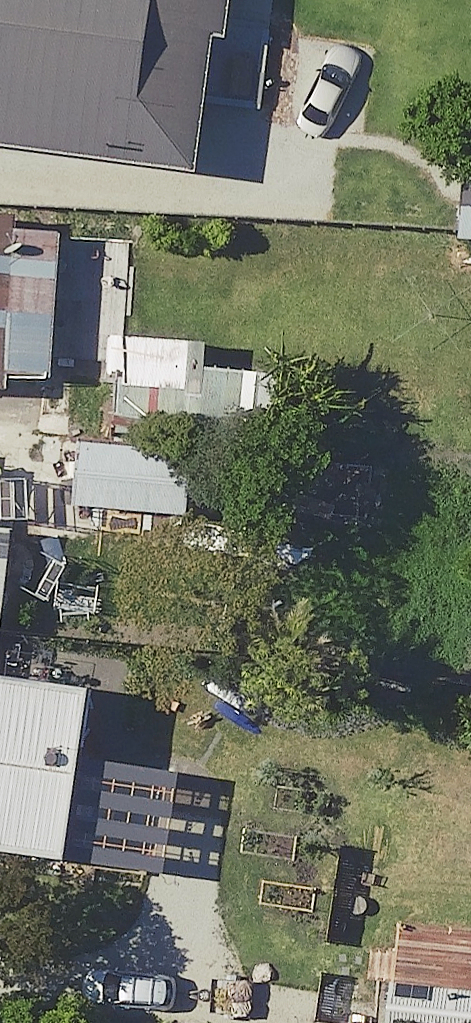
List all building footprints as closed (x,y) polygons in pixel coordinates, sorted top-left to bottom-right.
[(237,181),(231,230),(354,245),(379,32),(298,23),(242,16),(244,0),(0,0),(0,152),(237,181)] [(294,356),(65,331),(76,234),(0,226),(0,445),(43,449),(48,404),(114,411),(111,434),(224,446),(219,494),(278,501),(294,356)] [(208,461),(100,447),(92,510),(200,523),(208,461)] [(0,479),(0,635),(25,638),(46,485),(0,479)] [(0,684),(0,861),(95,874),(119,701),(0,684)] [(247,822),(179,815),(167,915),(236,923),(247,822)] [(431,987),(435,944),(393,940),(387,1022),(470,1022),(470,991),(431,987)]
